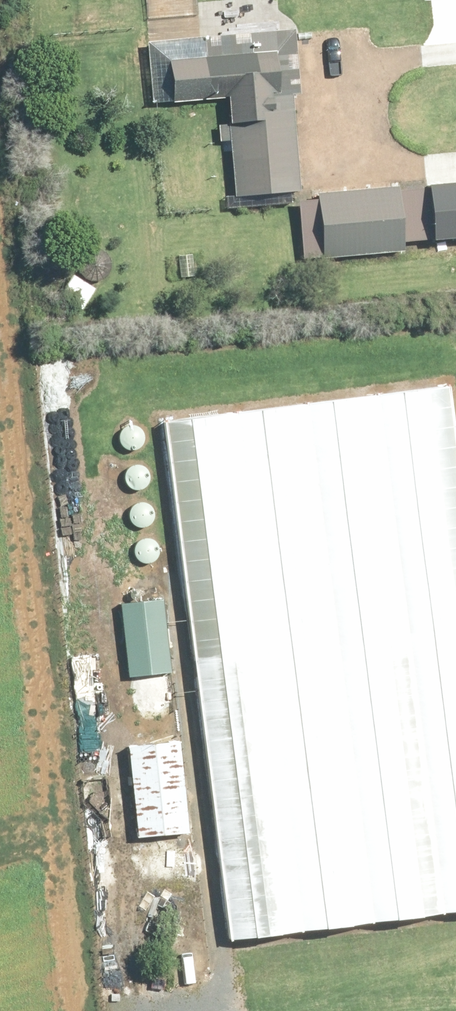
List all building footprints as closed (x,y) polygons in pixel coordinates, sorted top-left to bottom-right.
[(298,93),(293,34),(150,45),(155,106),(227,101),(235,197),(298,192),(291,94),(298,93)] [(402,254),(398,192),(319,197),(323,259),(402,254)] [(85,278),(88,280),(91,281),(94,282),(97,282),(99,282),(102,281),(105,280),(108,278),(110,276),(111,274),(113,271),(113,268),(114,265),(113,262),(113,259),(111,256),(109,254),(107,252),(105,250),(102,249),(99,248),(96,248),(93,248),(90,249),(88,250),(85,252),(83,254),(82,257),(80,259),(80,262),(79,265),(80,268),(80,271),(82,274),(83,276),(85,278)] [(96,291),(74,277),(60,297),(82,311),(96,291)] [(453,387),(164,423),(228,940),(455,912),(455,415),(453,387)] [(118,439),(118,440),(118,443),(119,445),(120,448),(122,450),(124,452),(126,454),(128,455),(131,456),(134,456),(136,456),(139,455),(142,454),(144,453),(146,451),(147,448),(149,446),(149,443),(150,441),(150,438),(149,435),(148,433),(146,430),(144,428),(142,427),(140,426),(137,425),(134,424),(132,425),(129,425),(126,426),(124,428),(122,430),(121,432),(119,435),(119,437),(118,439)] [(122,479),(122,482),(122,485),(123,487),(125,490),(127,492),(129,493),(131,494),(134,495),(137,495),(140,495),(142,495),(145,494),(147,492),(149,490),(151,488),(152,485),(153,483),(153,480),(153,477),(152,475),(151,472),(150,470),(148,468),(145,466),(143,465),(140,464),(138,464),(135,464),(132,465),(130,466),(127,467),(125,469),(124,471),(123,474),(122,477),(122,479)] [(128,516),(128,519),(129,522),(130,524),(131,527),(133,529),(135,530),(138,532),(141,532),(143,533),(146,532),(149,532),(151,531),(154,529),(155,527),(157,525),(158,523),(159,520),(159,517),(159,514),(159,512),(157,509),(156,507),(154,505),(152,503),(149,502),(147,501),(144,501),(141,501),(139,502),(136,503),(134,505),(132,506),(130,509),(129,511),(128,514),(128,516)] [(133,552),(133,553),(133,556),(133,558),(134,561),(136,563),(138,565),(140,567),(143,568),(145,569),(148,569),(151,569),(153,568),(156,567),(158,565),(160,564),(162,561),(163,559),(164,556),(164,554),(164,551),(163,548),(162,546),(161,543),(159,541),(156,540),(154,538),(151,538),(149,537),(146,538),(143,538),(141,539),(139,541),(137,543),(135,545),(134,547),(133,550),(133,552)] [(171,673),(163,600),(123,605),(130,677),(171,673)] [(180,740),(129,744),(137,838),(187,834),(180,740)]
